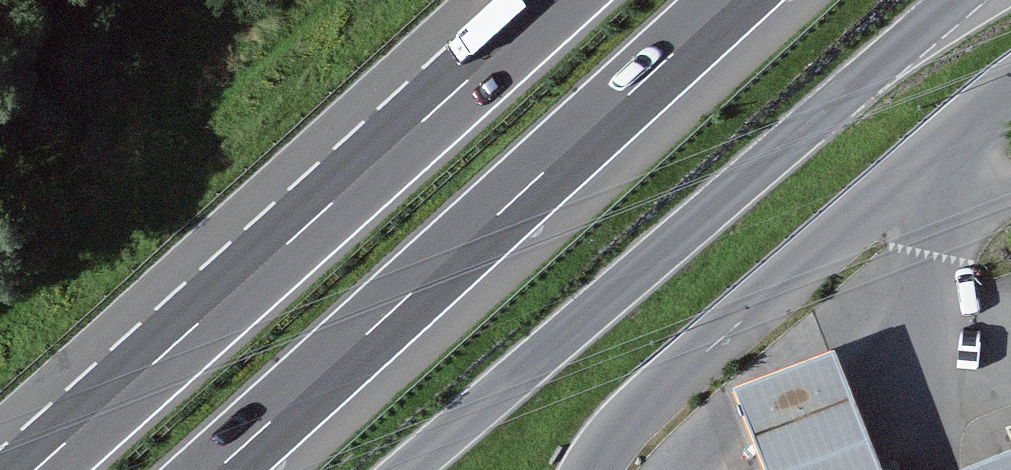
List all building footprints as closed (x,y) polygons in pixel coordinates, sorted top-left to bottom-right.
[(847,348),(744,388),(777,469),(895,469),(847,348)] [(971,469),(1010,469),(1010,454),(971,469)]
